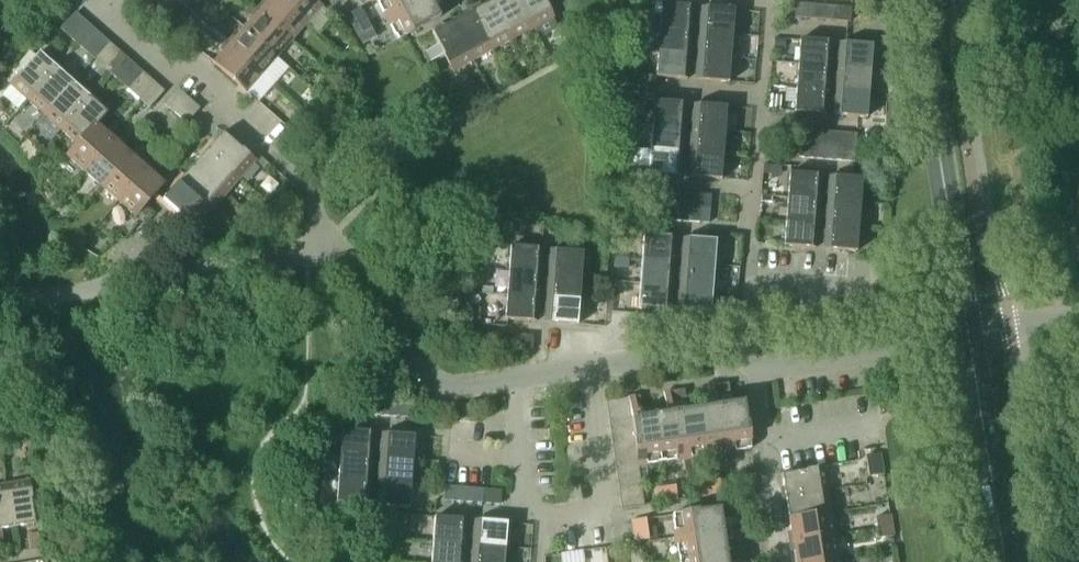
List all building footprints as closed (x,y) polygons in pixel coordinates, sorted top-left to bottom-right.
[(291,41),(306,24),(279,0),(268,0),(258,11),(291,41)] [(314,0),(279,0),(306,24),(322,6),(314,0)] [(334,9),(347,2),(346,0),(329,0),(334,9)] [(397,40),(440,17),(434,6),(445,0),(376,0),(397,40)] [(492,0),(472,11),(493,50),(513,39),(492,0)] [(532,28),(517,0),(492,0),(513,39),(532,28)] [(532,28),(553,17),(544,0),(517,0),(532,28)] [(804,18),(805,4),(795,3),(794,17),(804,18)] [(662,4),(660,28),(691,31),(693,6),(662,4)] [(813,19),(814,4),(805,4),(804,18),(813,19)] [(822,19),(823,5),(814,4),(813,19),(822,19)] [(831,20),(832,6),(823,5),(822,19),(831,20)] [(840,21),(841,7),(832,6),(831,20),(840,21)] [(702,7),(700,32),(732,34),(733,10),(702,7)] [(840,21),(848,21),(850,22),(851,7),(841,7),(840,21)] [(276,57),(291,41),(258,11),(243,28),(276,57)] [(473,60),(493,50),(472,11),(452,21),(473,60)] [(353,26),(362,44),(376,37),(366,18),(353,26)] [(473,60),(452,21),(432,32),(438,45),(426,52),(431,61),(443,54),(453,71),(473,60)] [(90,40),(97,31),(87,22),(79,31),(90,40)] [(262,74),(276,57),(243,28),(229,45),(262,74)] [(689,54),(691,31),(660,28),(658,52),(689,54)] [(90,40),(79,31),(72,39),(82,48),(90,40)] [(730,58),(732,34),(700,32),(699,55),(730,58)] [(774,47),(781,47),(784,47),(785,39),(782,39),(774,39),(774,47)] [(800,39),(798,64),(829,66),(831,42),(800,39)] [(870,69),(872,45),(840,42),(839,67),(870,69)] [(262,74),(229,45),(213,62),(246,92),(262,74)] [(9,85),(27,100),(56,67),(39,52),(9,85)] [(123,69),(131,61),(120,52),(113,60),(123,69)] [(687,79),(689,54),(658,52),(656,77),(687,79)] [(728,82),(730,58),(699,55),(697,80),(728,82)] [(123,69),(113,60),(105,69),(116,78),(123,69)] [(827,90),(829,66),(798,64),(796,87),(827,90)] [(73,82),(56,67),(27,100),(44,115),(73,82)] [(868,93),(870,69),(839,67),(837,91),(868,93)] [(44,115),(61,130),(90,97),(73,82),(44,115)] [(157,99),(164,91),(154,82),(146,90),(157,99)] [(796,87),(794,112),(825,115),(827,90),(796,87)] [(189,98),(178,88),(171,96),(182,106),(189,98)] [(139,98),(143,102),(149,108),(157,99),(146,90),(139,98)] [(866,118),(868,93),(837,91),(835,115),(866,118)] [(780,96),(778,96),(770,95),(769,108),(777,109),(779,109),(780,96)] [(182,106),(171,96),(164,104),(175,114),(182,106)] [(108,113),(90,97),(61,130),(76,144),(77,145),(97,123),(98,124),(108,113)] [(193,116),(195,114),(200,108),(189,98),(182,106),(193,116)] [(652,125),(683,128),(685,103),(654,101),(652,125)] [(693,129),(724,131),(726,107),(695,104),(693,129)] [(182,106),(175,114),(186,124),(193,116),(182,106)] [(66,155),(84,171),(113,138),(98,124),(97,123),(77,145),(76,144),(66,155)] [(652,125),(650,149),(681,152),(683,128),(652,125)] [(693,129),(691,152),(722,155),(724,131),(693,129)] [(800,143),(809,144),(810,130),(801,129),(800,143)] [(809,144),(818,145),(820,131),(810,130),(809,144)] [(818,145),(828,145),(829,132),(820,131),(818,145)] [(887,146),(888,133),(868,131),(867,144),(887,146)] [(222,132),(207,149),(240,178),(255,161),(222,132)] [(828,145),(837,146),(838,132),(829,132),(828,145)] [(837,146),(846,147),(847,133),(838,132),(837,146)] [(857,134),(855,134),(847,133),(846,147),(856,147),(857,134)] [(130,153),(113,138),(84,171),(101,186),(130,153)] [(799,157),(808,158),(809,144),(800,143),(799,157)] [(817,159),(818,145),(809,144),(808,158),(817,159)] [(827,159),(828,145),(818,145),(817,159),(827,159)] [(836,160),(837,146),(828,145),(827,159),(836,160)] [(845,161),(846,147),(837,146),(836,160),(845,161)] [(845,161),(853,161),(854,161),(856,147),(846,147),(845,161)] [(679,176),(681,152),(650,149),(633,148),(631,165),(649,167),(648,174),(656,174),(667,175),(679,176)] [(192,166),(225,195),(240,178),(207,149),(192,166)] [(720,179),(722,155),(691,152),(689,177),(720,179)] [(101,186),(118,201),(147,168),(130,153),(101,186)] [(763,164),(763,174),(781,175),(782,165),(763,164)] [(192,166),(177,183),(210,212),(225,195),(192,166)] [(165,183),(147,168),(118,201),(135,216),(165,183)] [(641,173),(639,204),(654,205),(655,191),(664,192),(666,192),(667,175),(656,174),(648,174),(641,173)] [(787,198),(819,200),(820,175),(789,173),(787,198)] [(861,179),(852,178),(830,176),(828,201),(860,203),(861,179)] [(172,210),(164,219),(162,221),(178,234),(188,223),(195,230),(210,212),(177,183),(162,200),(172,210)] [(655,191),(654,205),(663,206),(664,192),(655,191)] [(664,192),(663,206),(673,206),(674,192),(666,192),(664,192)] [(674,192),(673,206),(682,207),(683,193),(674,192)] [(683,193),(682,207),(691,208),(692,194),(683,193)] [(692,194),(691,208),(700,208),(701,194),(692,194)] [(701,194),(700,208),(710,209),(711,195),(701,194)] [(786,221),(817,224),(819,200),(787,198),(786,221)] [(828,201),(826,224),(858,227),(860,203),(828,201)] [(653,219),(662,219),(663,206),(654,205),(653,219)] [(673,206),(663,206),(662,219),(672,220),(673,206)] [(682,207),(673,206),(672,220),(681,221),(682,207)] [(691,208),(682,207),(681,221),(690,221),(691,208)] [(700,208),(691,208),(690,221),(699,222),(700,208)] [(710,209),(700,208),(699,222),(709,223),(710,209)] [(784,246),(815,248),(817,224),(786,221),(784,246)] [(856,251),(858,227),(826,224),(825,249),(856,251)] [(641,259),(673,262),(675,237),(643,235),(641,259)] [(682,262),(713,265),(715,240),(684,238),(682,262)] [(510,246),(508,271),(540,273),(542,249),(510,246)] [(551,249),(549,274),(580,276),(582,252),(551,249)] [(628,269),(629,258),(615,257),(614,268),(628,269)] [(641,259),(640,283),(671,285),(673,262),(641,259)] [(682,262),(680,286),(712,289),(713,265),(682,262)] [(538,297),(540,273),(508,271),(507,294),(538,297)] [(579,300),(580,276),(549,274),(547,298),(579,300)] [(669,310),(671,285),(640,283),(638,307),(669,310)] [(710,313),(712,289),(680,286),(678,311),(710,313)] [(536,321),(538,297),(507,294),(505,319),(536,321)] [(577,325),(579,300),(547,298),(545,322),(577,325)] [(469,307),(468,322),(479,323),(480,308),(469,307)] [(487,332),(477,331),(476,345),(485,346),(487,332)] [(495,347),(496,333),(487,332),(485,346),(495,347)] [(504,347),(505,333),(496,333),(495,347),(504,347)] [(513,348),(514,334),(505,333),(504,347),(513,348)] [(522,349),(523,335),(514,334),(513,348),(522,349)] [(522,349),(525,349),(532,350),(533,336),(523,335),(522,349)] [(751,449),(744,401),(731,403),(728,383),(713,385),(715,405),(701,407),(708,455),(751,449)] [(708,455),(701,407),(687,409),(684,389),(668,391),(671,411),(659,413),(666,461),(708,455)] [(666,461),(659,413),(642,415),(639,396),(633,397),(633,394),(628,395),(629,397),(631,411),(633,424),(635,438),(637,451),(638,465),(666,461)] [(629,397),(606,401),(608,414),(631,411),(629,397)] [(361,414),(362,399),(352,399),(351,413),(361,414)] [(371,400),(362,399),(361,414),(370,414),(371,400)] [(380,401),(371,400),(370,414),(379,415),(380,401)] [(390,402),(380,401),(379,415),(388,416),(390,402)] [(399,402),(390,402),(388,416),(398,416),(399,402)] [(408,403),(399,402),(398,416),(407,417),(408,403)] [(608,414),(610,428),(633,424),(631,411),(608,414)] [(633,424),(610,428),(612,441),(635,438),(633,424)] [(371,457),(373,432),(342,430),(340,454),(371,457)] [(412,460),(414,436),(414,435),(383,433),(381,457),(412,460)] [(612,441),(613,455),(637,451),(635,438),(612,441)] [(637,451),(613,455),(615,468),(638,465),(637,451)] [(338,478),(369,480),(371,457),(340,454),(338,478)] [(882,464),(880,454),(865,456),(867,466),(882,464)] [(410,483),(412,460),(381,457),(379,481),(410,483)] [(867,466),(869,477),(884,474),(882,464),(867,466)] [(638,465),(615,468),(617,482),(640,478),(638,465)] [(828,490),(824,467),(781,474),(785,497),(828,490)] [(754,474),(752,474),(744,476),(746,490),(756,489),(754,474)] [(368,505),(369,480),(338,478),(336,502),(368,505)] [(640,478),(617,482),(619,495),(642,491),(640,478)] [(722,494),(721,493),(719,479),(709,480),(711,495),(722,494)] [(28,480),(5,484),(13,527),(36,524),(28,480)] [(701,497),(711,495),(709,480),(699,482),(701,497)] [(377,506),(408,508),(410,483),(379,481),(377,506)] [(13,527),(5,484),(0,485),(0,550),(4,549),(1,529),(13,527)] [(677,500),(675,485),(665,487),(667,502),(677,500)] [(453,501),(454,486),(445,486),(444,500),(453,501)] [(464,487),(454,486),(453,501),(463,501),(464,487)] [(473,488),(464,487),(463,501),(472,502),(473,488)] [(667,502),(665,487),(654,488),(657,503),(667,502)] [(482,489),(473,488),(472,502),(481,503),(482,489)] [(491,489),(482,489),(481,503),(490,503),(491,489)] [(501,490),(491,489),(490,503),(500,504),(501,490)] [(788,519),(832,512),(828,490),(785,497),(788,519)] [(619,495),(621,506),(621,509),(644,506),(642,491),(619,495)] [(740,538),(744,538),(742,523),(723,525),(720,508),(672,514),(679,561),(727,555),(725,541),(740,538)] [(788,519),(792,541),(835,534),(832,512),(788,519)] [(890,515),(889,515),(875,517),(877,527),(892,525),(890,515)] [(434,517),(433,541),(464,544),(466,519),(434,517)] [(647,529),(646,519),(646,518),(631,520),(632,531),(647,529)] [(475,520),(473,544),(505,547),(507,522),(475,520)] [(877,527),(879,538),(893,535),(892,525),(877,527)] [(647,529),(632,531),(634,541),(649,539),(647,529)] [(29,549),(40,548),(37,533),(27,535),(29,549)] [(839,557),(835,534),(792,541),(795,561),(805,561),(839,557)] [(464,544),(433,541),(431,561),(462,561),(464,544)] [(505,547),(473,544),(472,561),(503,561),(505,547)]
